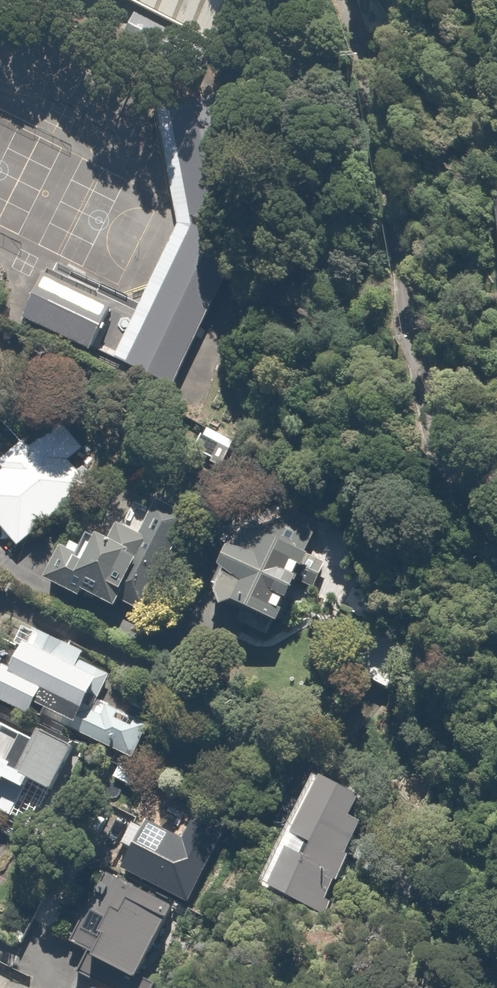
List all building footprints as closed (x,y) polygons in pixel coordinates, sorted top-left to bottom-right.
[(219,47),(243,0),(128,0),(219,47)] [(240,249),(194,228),(129,365),(175,386),(240,249)] [(46,273),(24,318),(92,351),(113,306),(46,273)] [(95,472),(51,426),(24,452),(8,435),(0,443),(0,533),(15,548),(95,472)] [(231,440),(204,427),(193,451),(219,464),(231,440)] [(113,612),(140,557),(152,563),(180,506),(157,494),(139,531),(121,522),(110,545),(88,535),(80,551),(58,540),(40,577),(113,612)] [(315,529),(292,517),(265,520),(244,523),(230,553),(223,549),(215,566),(227,572),(212,602),(237,614),(235,620),(268,636),(287,597),(293,600),(312,560),(303,555),(315,529)] [(30,628),(7,670),(1,667),(0,669),(0,702),(28,718),(32,711),(126,764),(150,721),(96,690),(106,671),(30,628)] [(27,831),(71,750),(33,729),(13,765),(0,758),(0,817),(27,831)] [(376,806),(316,775),(260,883),(320,914),(376,806)]
